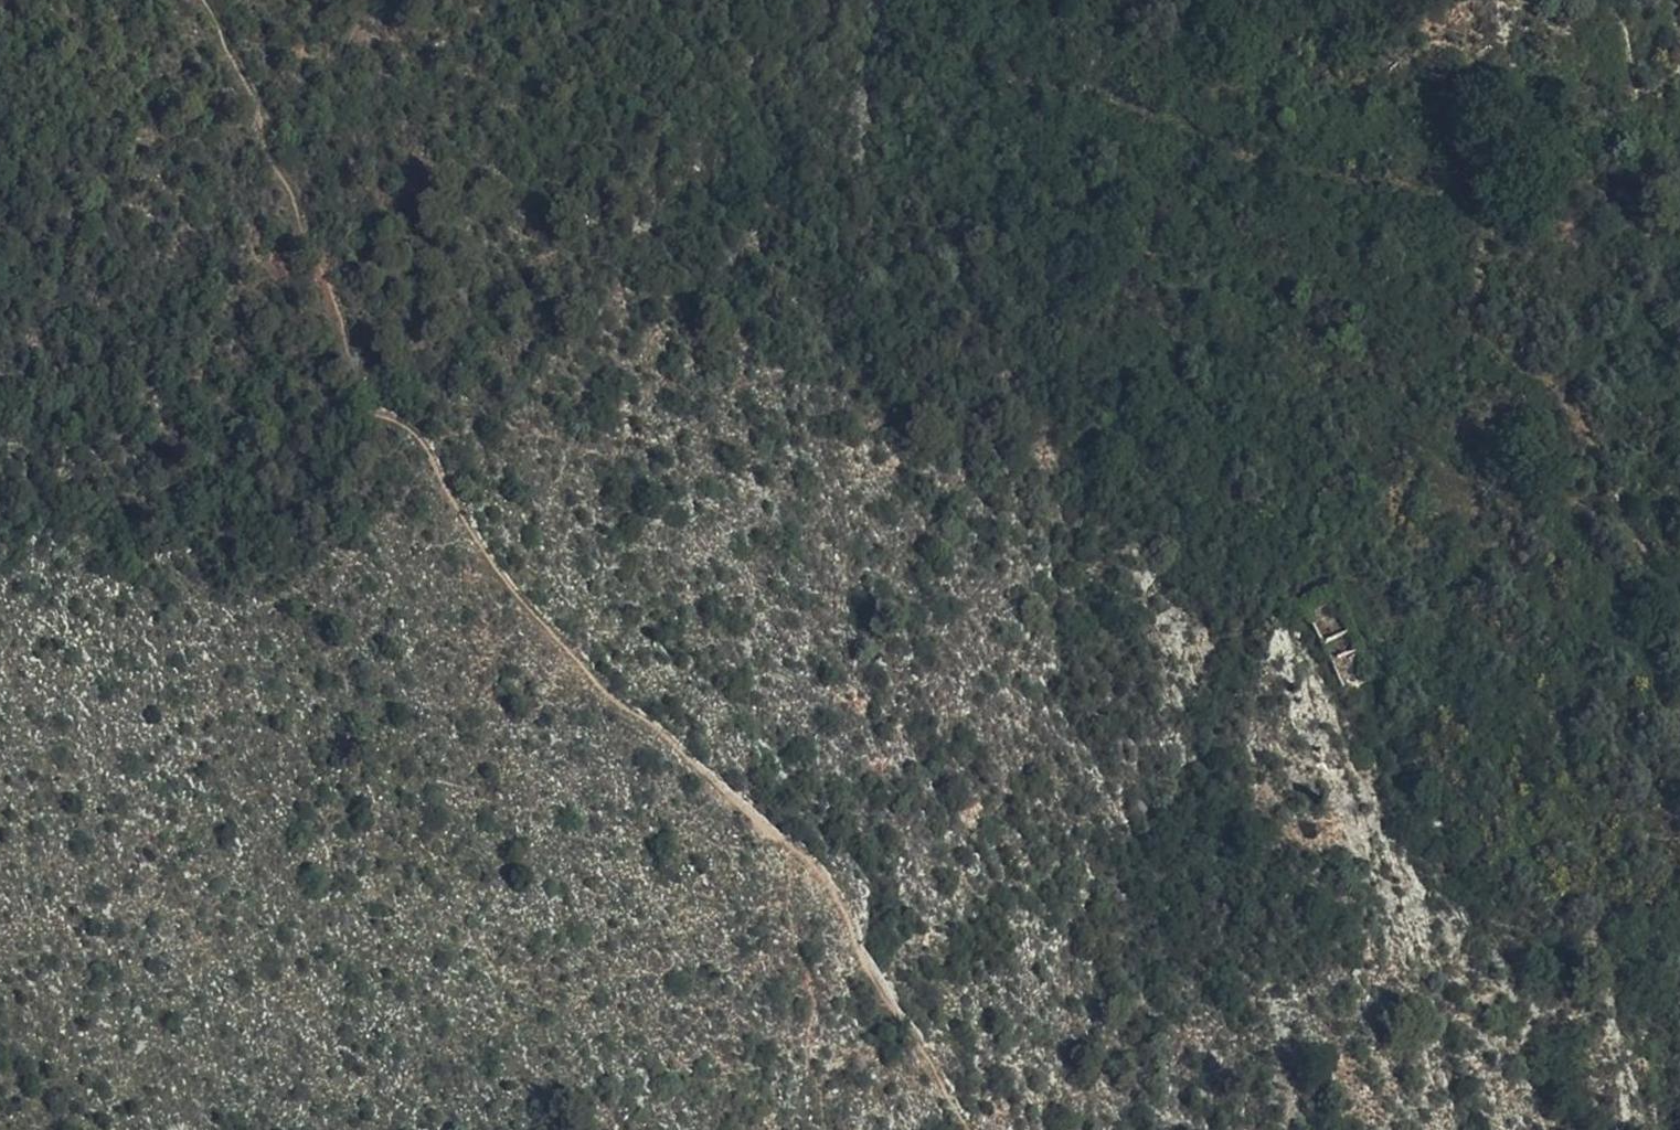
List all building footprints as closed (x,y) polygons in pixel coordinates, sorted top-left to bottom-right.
[(1305,600),(1340,688),(1371,673),(1335,587),(1305,600)]
